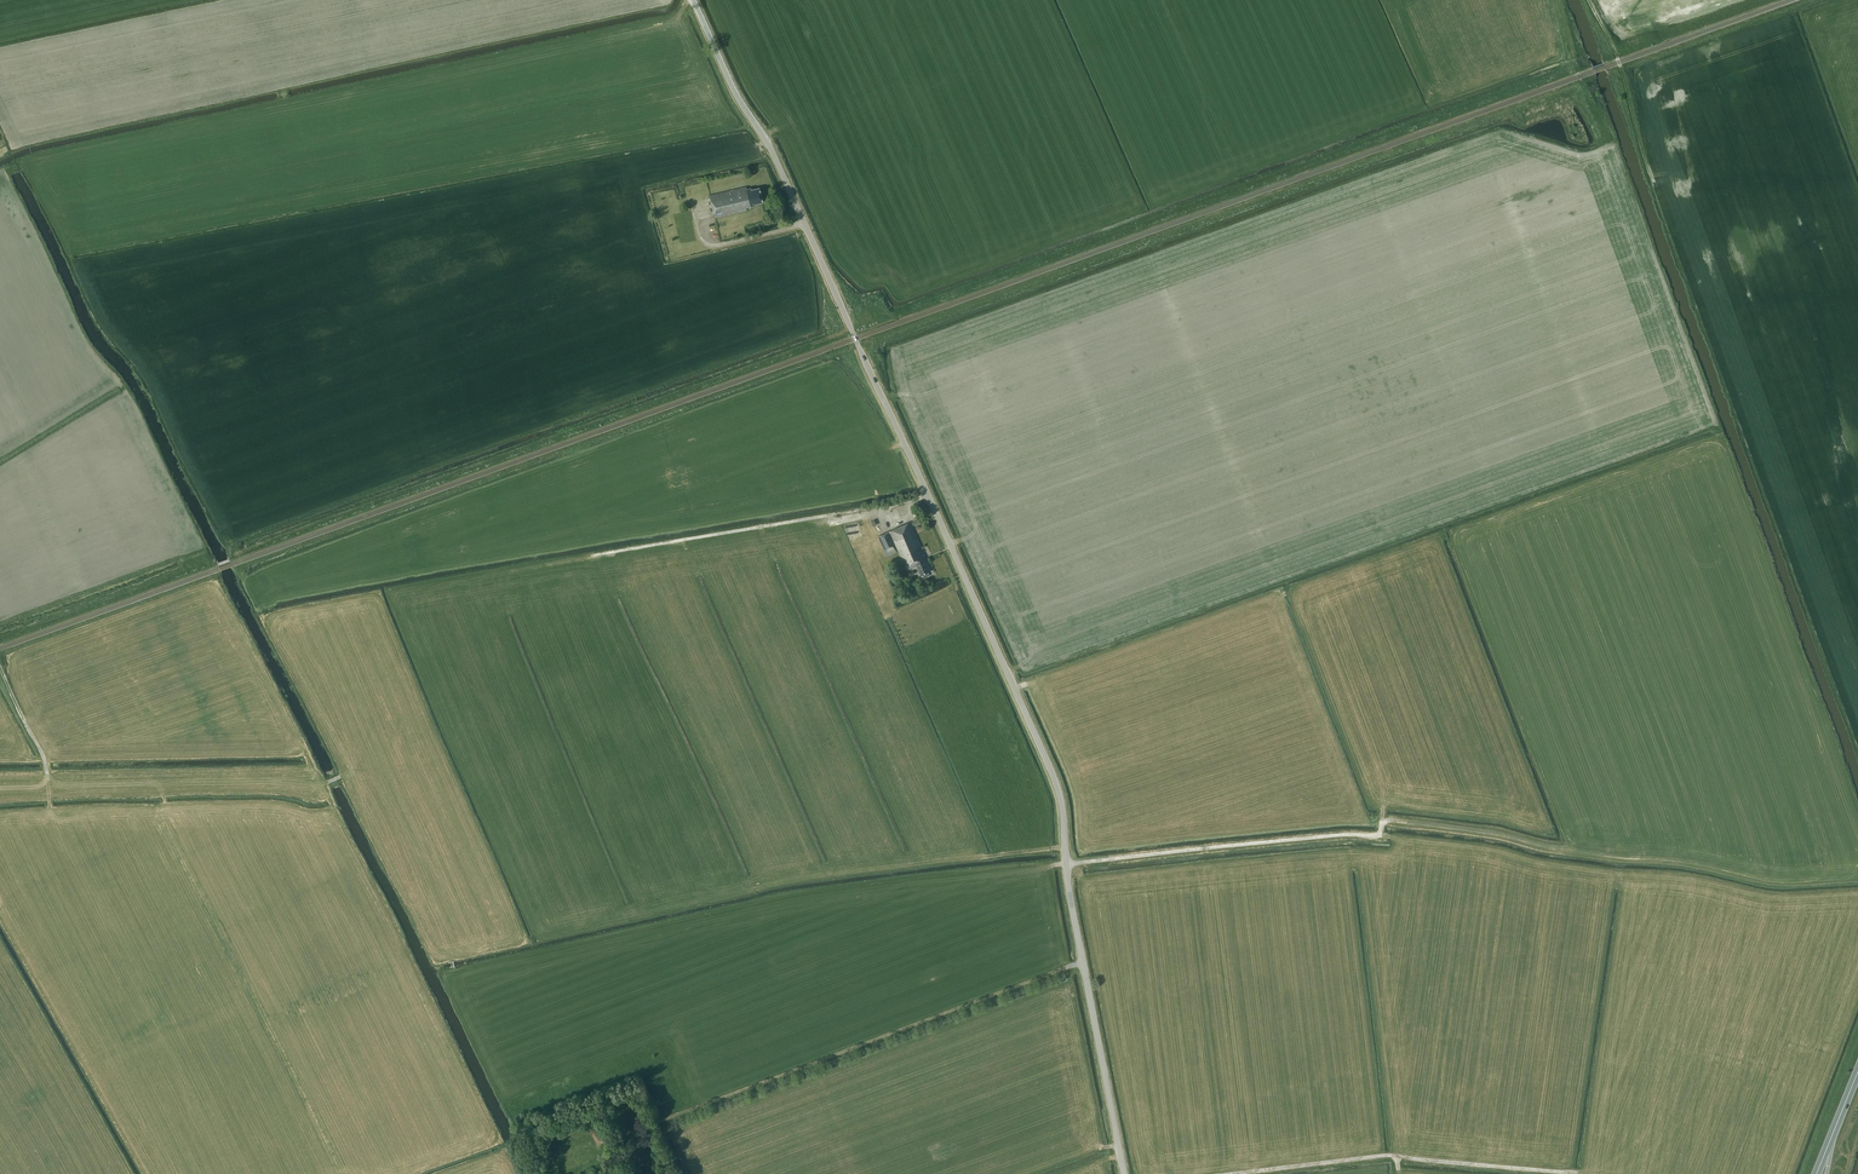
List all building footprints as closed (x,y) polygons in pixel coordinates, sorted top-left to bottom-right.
[(747,189),(746,186),(709,195),(714,217),(746,210),(746,207),(755,205),(755,203),(763,202),(759,187),(752,189),(751,188),(747,189)] [(923,552),(910,522),(878,536),(887,556),(898,551),(907,570),(917,565),(921,575),(923,578),(927,576),(926,573),(929,572),(923,558),(924,558),(922,553),(923,552)]
